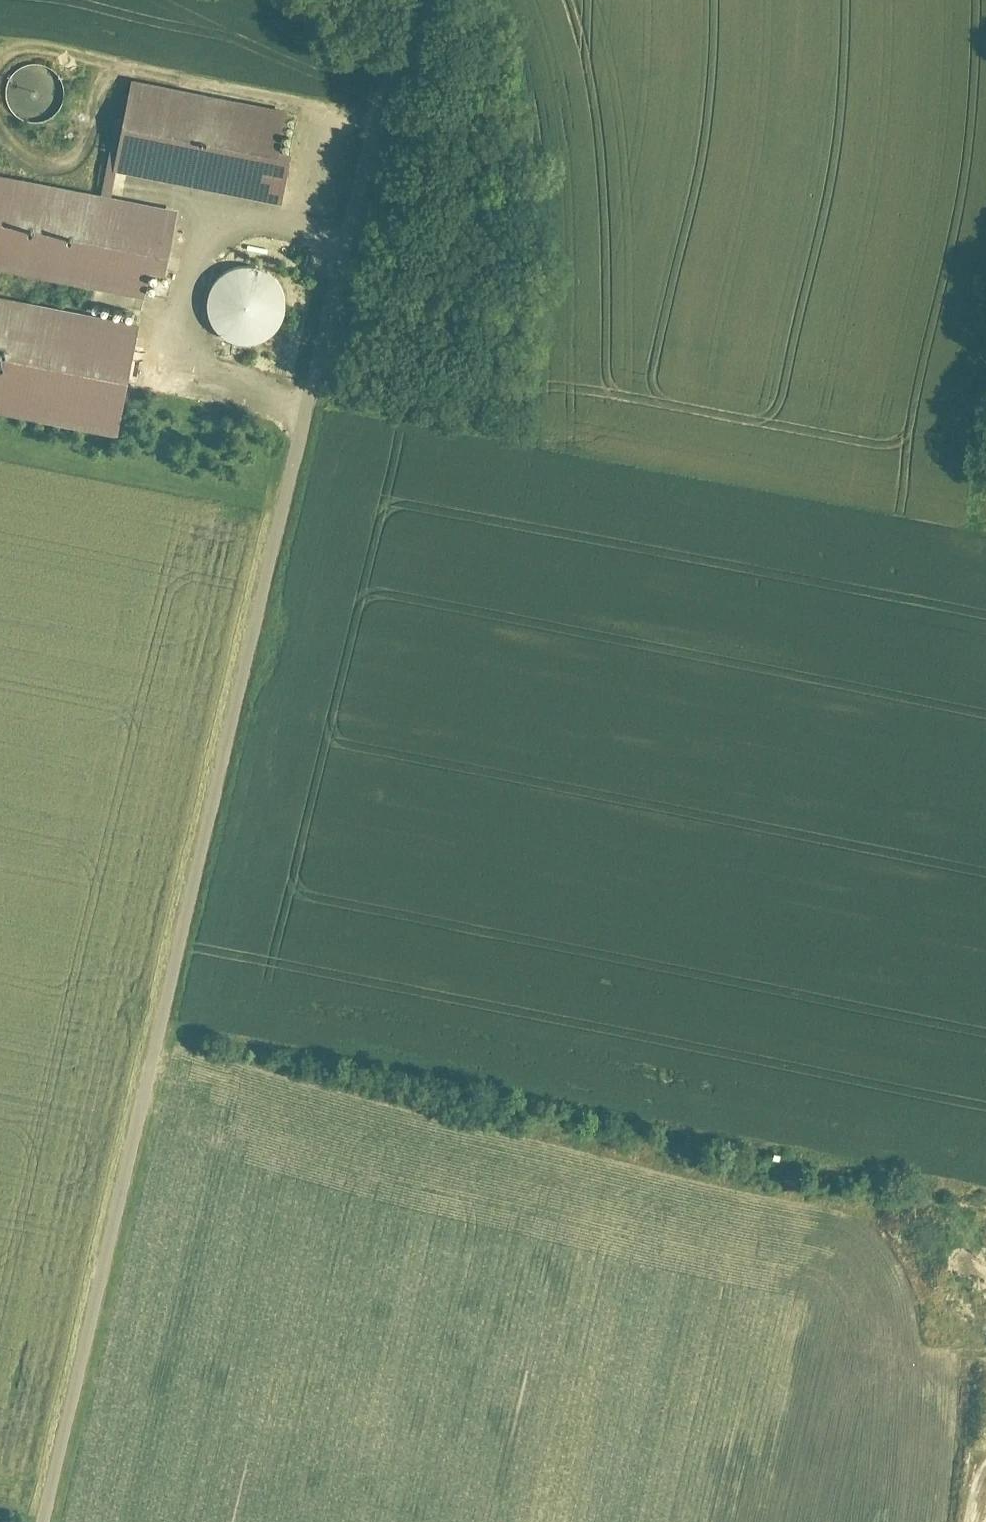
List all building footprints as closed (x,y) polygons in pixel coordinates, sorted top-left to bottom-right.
[(68,100),(68,94),(68,88),(66,82),(62,75),(58,71),(53,68),(47,65),(42,64),(37,63),(33,64),(25,66),(20,69),(15,73),(11,79),(9,84),(7,90),(7,96),(8,101),(10,107),(13,112),(17,117),(22,120),(27,123),(34,124),(40,124),(47,123),(51,121),(56,118),(60,115),(63,111),(66,106),(68,100)] [(173,89),(156,179),(280,202),(289,155),(277,153),(285,110),(173,89)] [(0,172),(0,269),(172,300),(180,205),(0,172)] [(216,280),(211,292),(210,306),(214,319),(222,330),(233,338),(246,342),(259,341),(272,337),(282,328),(290,316),(292,303),(291,289),(285,277),(275,267),(263,261),(249,260),(236,263),(225,270),(216,280)] [(0,291),(0,399),(127,428),(142,316),(0,291)]
